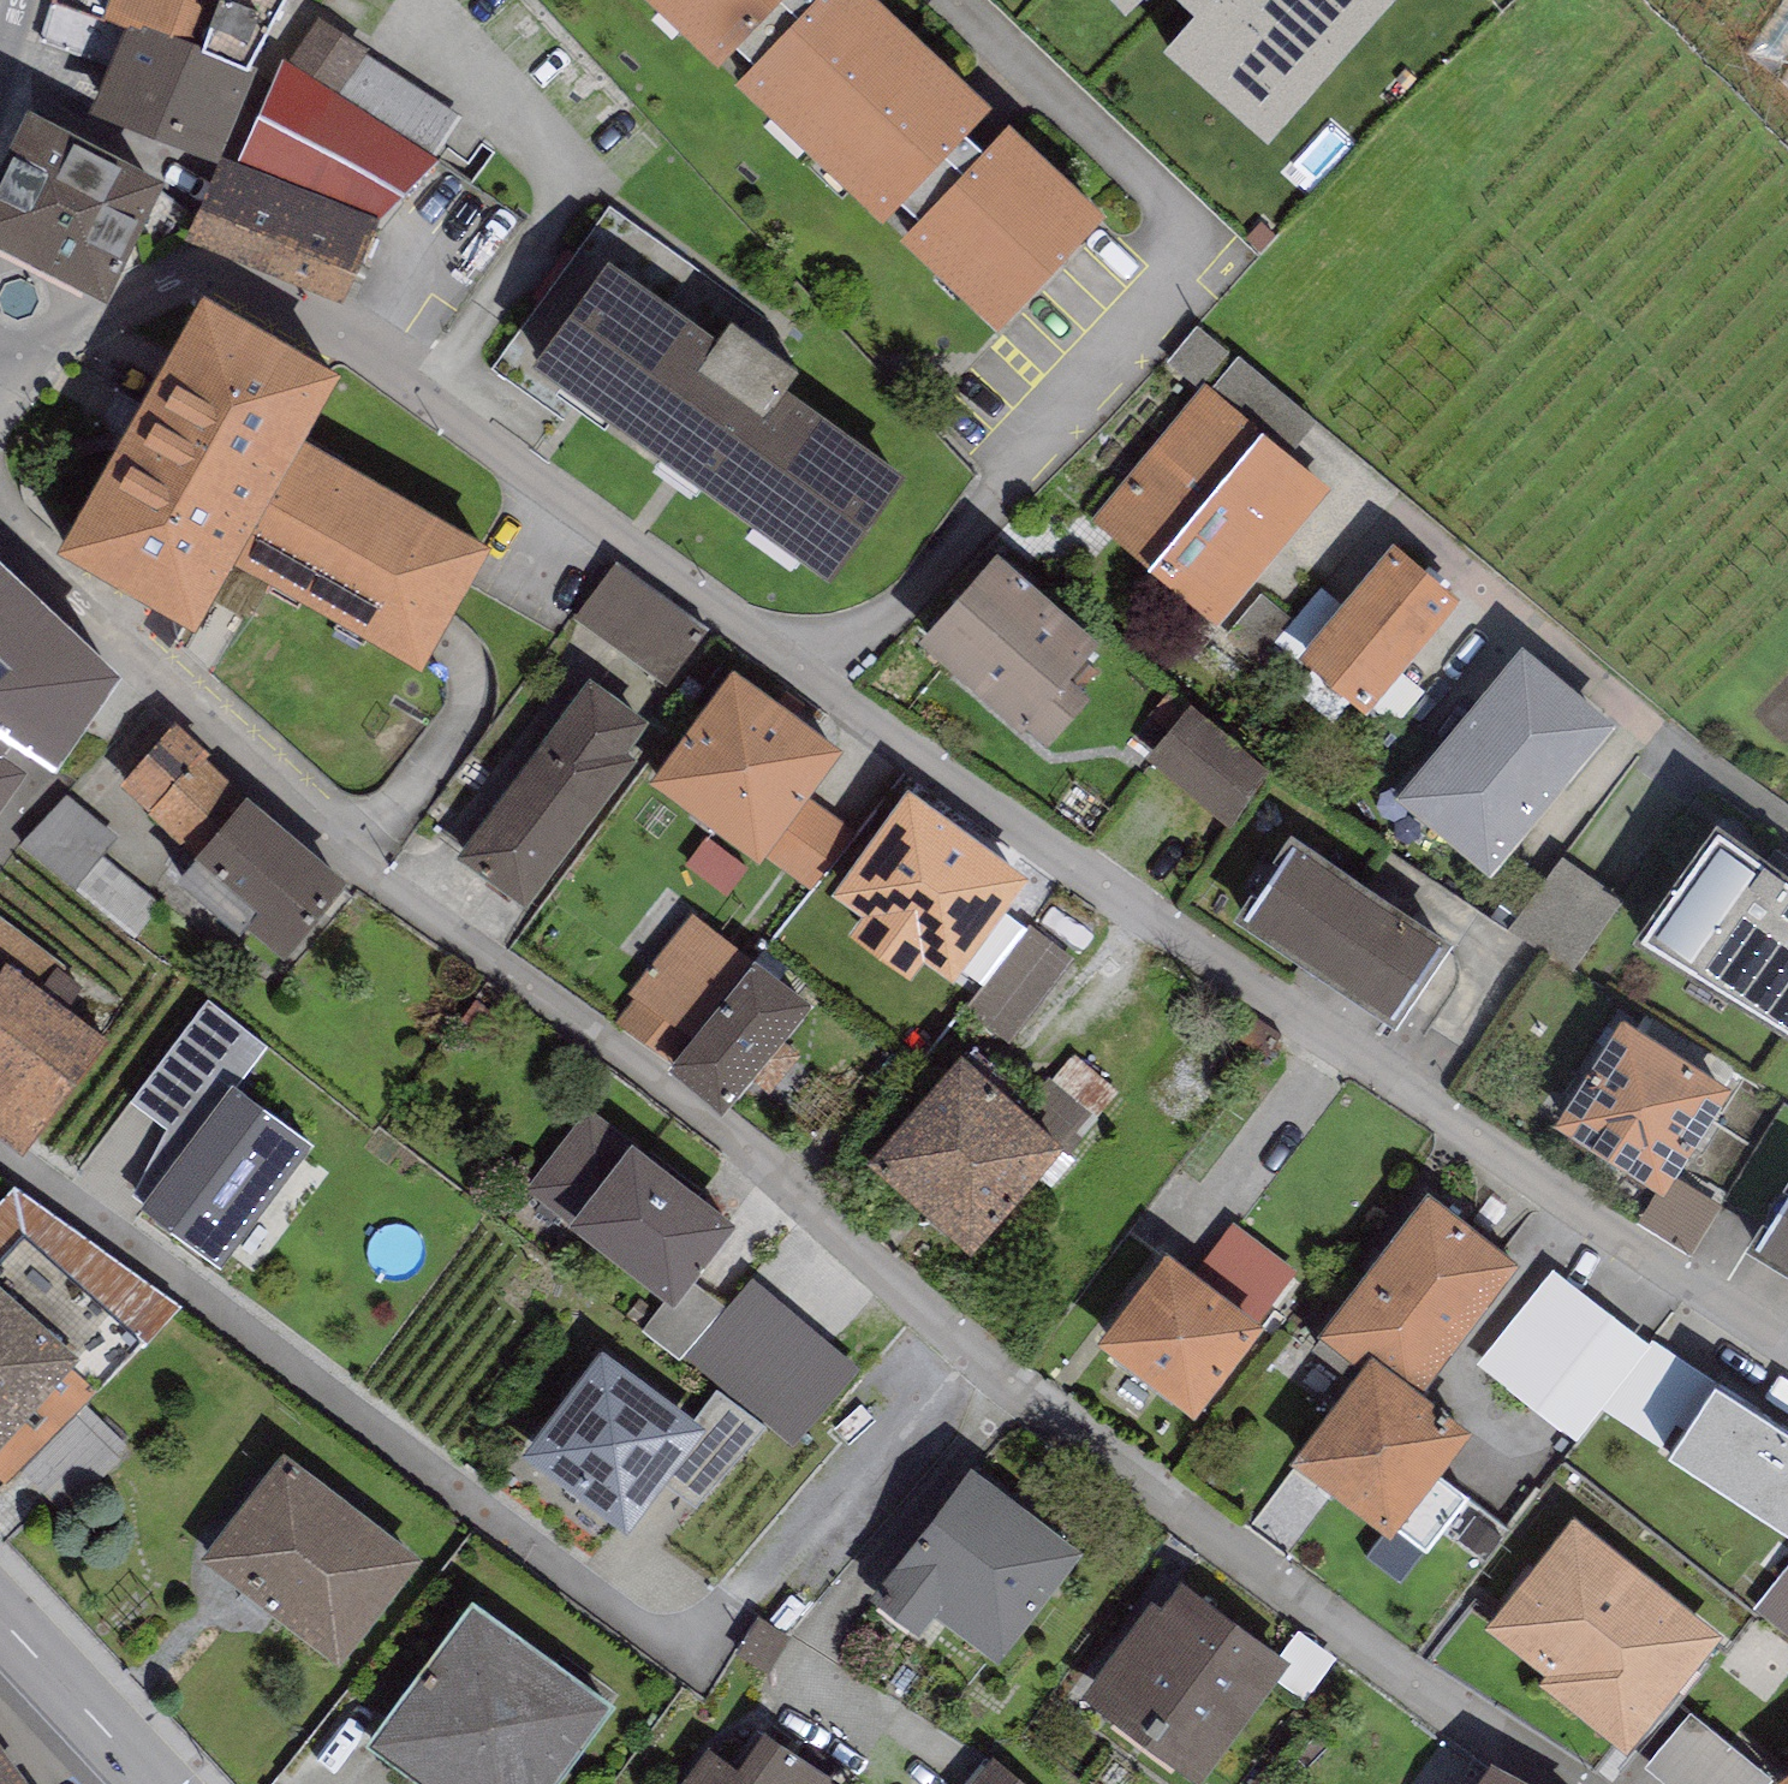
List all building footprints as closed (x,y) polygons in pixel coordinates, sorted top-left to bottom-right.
[(101,28),(124,39),(129,28),(205,61),(202,66),(247,86),(251,76),(293,0),(112,0),(101,28)] [(719,80),(735,61),(752,78),(818,11),(807,0),(635,0),(719,80)] [(737,96),(885,235),(901,218),(918,233),(982,166),(965,150),(991,122),(861,0),(828,0),(818,11),(752,78),(737,96)] [(1126,28),(1153,0),(1100,0),(1126,28)] [(1195,29),(1164,64),(1268,157),(1396,9),(1386,0),(1161,0),(1195,29)] [(1787,115),(1787,0),(1681,0),(1787,115)] [(312,15),(281,61),(338,99),(367,57),(369,54),(312,15)] [(258,79),(251,76),(247,86),(202,66),(205,61),(129,28),(124,39),(76,147),(168,188),(203,204),(219,163),(258,79)] [(460,120),(367,57),(338,99),(431,162),(460,120)] [(338,99),(281,61),(234,169),(377,224),(437,163),(431,162),(338,99)] [(168,188),(76,147),(28,125),(0,179),(0,261),(106,317),(168,188)] [(918,233),(901,252),(997,343),(1104,230),(1008,139),(982,166),(918,233)] [(234,169),(219,163),(203,204),(185,250),(342,311),(377,224),(234,169)] [(717,355),(607,271),(529,372),(827,598),(906,495),(786,404),(799,388),(731,336),(717,355)] [(338,392),(197,312),(56,567),(196,647),(235,577),(421,681),(490,559),(303,454),(338,392)] [(1198,330),(1169,365),(1202,393),(1205,389),(1290,461),(1318,427),(1239,361),(1237,363),(1198,330)] [(1202,393),(1090,524),(1217,631),(1332,496),(1290,461),(1205,389),(1202,393)] [(1395,553),(1297,666),(1365,724),(1462,611),(1395,553)] [(726,644),(614,564),(574,620),(686,700),(726,644)] [(996,567),(922,654),(1045,759),(1089,708),(1069,690),(1099,655),(996,567)] [(34,780),(53,791),(118,693),(0,578),(0,756),(34,780)] [(1524,657),(1394,807),(1486,886),(1616,736),(1524,657)] [(843,763),(733,682),(651,792),(761,874),(771,861),(811,806),(843,763)] [(589,688),(458,866),(526,916),(636,766),(627,760),(648,731),(589,688)] [(1191,712),(1147,766),(1230,834),(1268,776),(1191,712)] [(147,819),(196,865),(247,809),(250,806),(206,766),(211,761),(176,729),(120,790),(149,817),(147,819)] [(0,756),(0,828),(34,780),(0,756)] [(68,796),(23,844),(72,891),(102,858),(117,842),(68,796)] [(1024,889),(911,804),(837,902),(867,924),(852,944),(905,983),(920,964),(950,987),(1024,889)] [(852,835),(811,806),(771,861),(813,890),(852,835)] [(347,898),(247,809),(196,865),(175,890),(237,945),(245,936),(283,970),(347,898)] [(1639,954),(1787,1055),(1787,891),(1716,842),(1639,954)] [(1283,854),(1233,936),(1400,1038),(1450,957),(1283,854)] [(167,908),(102,858),(72,891),(138,941),(167,908)] [(757,971),(691,918),(627,997),(634,1003),(617,1023),(676,1070),(757,971)] [(1028,926),(969,1006),(1014,1039),(1073,959),(1028,926)] [(0,981),(0,1141),(24,1159),(108,1046),(7,971),(0,981)] [(676,1070),(669,1082),(724,1124),(811,1014),(757,971),(676,1070)] [(476,1003),(458,1026),(480,1045),(498,1022),(476,1003)] [(144,1209),(228,1095),(266,1048),(209,1004),(128,1105),(164,1131),(132,1200),(144,1209)] [(1621,1032),(1554,1137),(1654,1200),(1664,1206),(1679,1182),(1731,1101),(1621,1032)] [(1072,1059),(1023,1120),(1071,1159),(1121,1097),(1072,1059)] [(961,1068),(867,1177),(970,1264),(1063,1155),(1023,1120),(961,1068)] [(310,1155),(228,1095),(144,1209),(138,1216),(221,1277),(310,1155)] [(591,1114),(523,1194),(661,1310),(669,1316),(694,1285),(736,1236),(591,1114)] [(1720,1208),(1679,1182),(1664,1206),(1654,1200),(1638,1226),(1690,1258),(1720,1208)] [(1746,1261),(1787,1287),(1787,1194),(1746,1261)] [(1518,1277),(1426,1206),(1317,1346),(1361,1379),(1369,1368),(1418,1405),(1518,1277)] [(1233,1226),(1187,1282),(1251,1333),(1296,1277),(1233,1226)] [(1187,1282),(1165,1265),(1097,1351),(1195,1427),(1262,1341),(1251,1333),(1187,1282)] [(1552,1272),(1477,1367),(1578,1446),(1652,1351),(1642,1343),(1552,1272)] [(726,1310),(694,1285),(669,1316),(661,1310),(643,1333),(683,1364),(726,1310)] [(0,1295),(0,1484),(6,1490),(93,1395),(71,1375),(78,1367),(0,1295)] [(691,1430),(601,1362),(523,1462),(626,1540),(667,1487),(703,1440),(691,1430)] [(1471,1444),(1418,1405),(1369,1368),(1361,1379),(1291,1472),(1392,1548),(1471,1444)] [(1724,1391),(1671,1471),(1787,1548),(1787,1433),(1724,1391)] [(717,1396),(691,1430),(703,1440),(667,1487),(699,1511),(761,1431),(717,1396)] [(285,1462),(201,1567),(338,1675),(421,1570),(285,1462)] [(971,1479),(870,1611),(917,1647),(934,1624),(998,1672),(1081,1562),(971,1479)] [(1721,1642),(1573,1526),(1487,1634),(1547,1681),(1539,1690),(1628,1760),(1721,1642)] [(1754,1612),(1787,1638),(1787,1568),(1754,1612)] [(1184,1591),(1162,1619),(1153,1612),(1083,1704),(1189,1783),(1207,1783),(1281,1687),(1292,1672),(1278,1662),(1184,1591)] [(469,1612),(366,1754),(408,1783),(565,1783),(614,1716),(469,1612)] [(1299,1633),(1278,1662),(1292,1672),(1281,1687),(1305,1704),(1337,1661),(1299,1633)] [(1690,1717),(1646,1772),(1661,1783),(1771,1783),(1690,1717)] [(0,1728),(0,1783),(33,1783),(22,1768),(27,1767),(0,1728)] [(756,1735),(730,1772),(706,1756),(686,1783),(825,1783),(756,1735)] [(976,1783),(1021,1783),(993,1763),(976,1783)] [(1494,1775),(1488,1783),(1511,1783),(1494,1775)]
